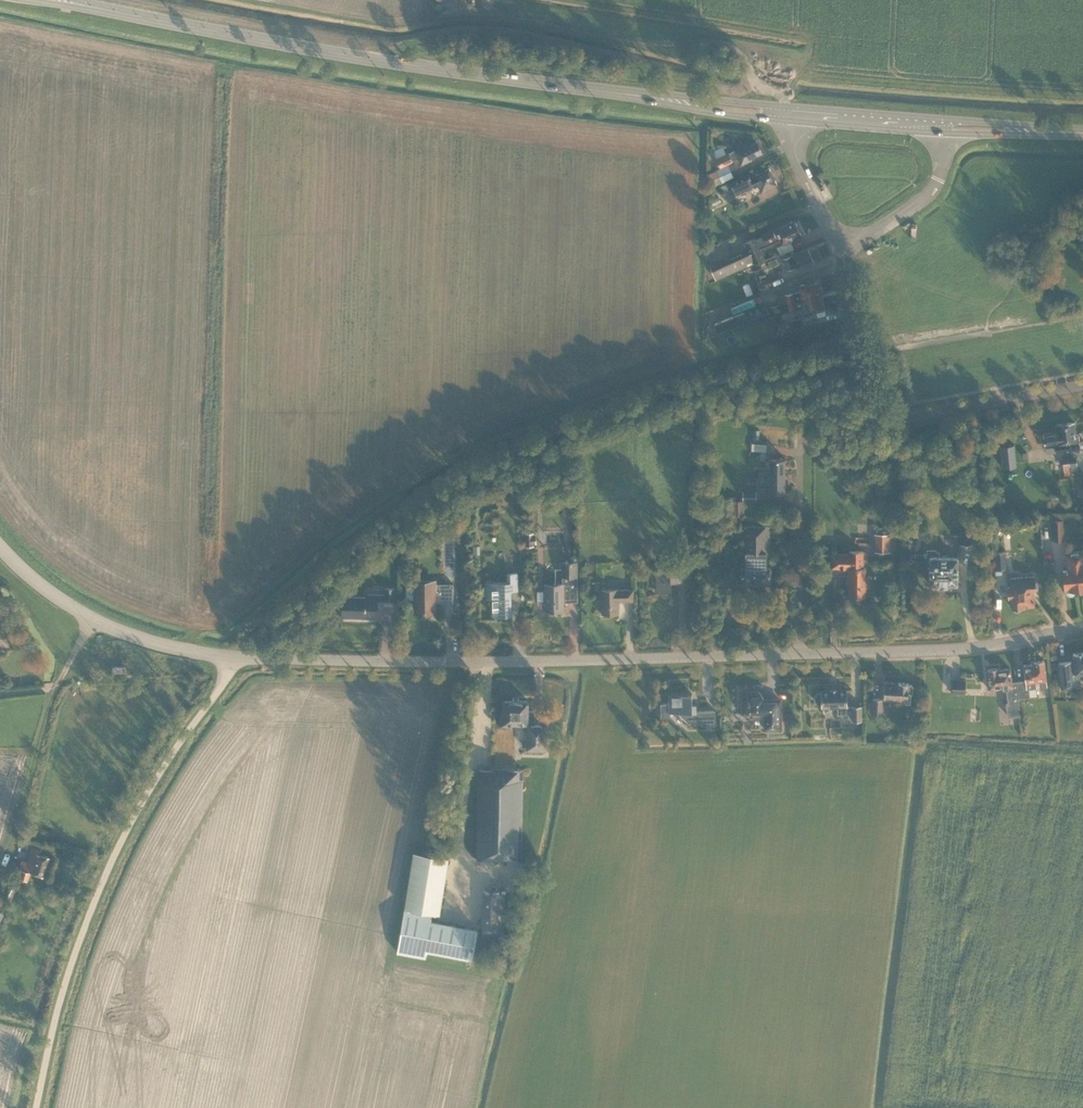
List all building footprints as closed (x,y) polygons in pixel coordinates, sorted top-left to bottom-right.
[(751,157),(762,151),(757,140),(746,146),(745,144),(715,159),(718,166),(738,157),(741,163),(752,158),(751,157)] [(769,166),(752,174),(751,172),(720,186),(722,190),(724,189),(729,199),(758,185),(761,191),(777,183),(769,166)] [(706,174),(712,186),(722,181),(716,169),(706,174)] [(765,257),(760,245),(776,237),(776,235),(779,234),(783,243),(791,240),(791,239),(801,234),(795,219),(745,241),(748,249),(711,266),(716,278),(765,257)] [(800,263),(813,258),(808,247),(783,257),(788,268),(795,265),(796,268),(801,266),(800,263)] [(767,260),(770,266),(779,263),(776,257),(767,260)] [(761,290),(773,285),(769,275),(757,280),(761,290)] [(807,285),(806,282),(799,284),(800,290),(786,293),(777,295),(779,303),(781,302),(788,301),(821,294),(818,282),(807,285)] [(823,307),(821,294),(788,301),(781,302),(783,311),(804,307),(805,313),(813,312),(812,310),(823,307)] [(744,309),(748,320),(769,312),(765,301),(744,309)] [(742,311),(712,322),(716,333),(746,322),(742,311)] [(801,317),(790,320),(791,328),(803,326),(801,317)] [(1064,422),(1068,449),(1082,448),(1082,440),(1079,440),(1078,432),(1075,433),(1073,421),(1064,422)] [(1068,449),(1064,422),(1055,423),(1056,430),(1043,432),(1045,446),(1055,444),(1056,451),(1066,450),(1068,449)] [(1001,436),(1003,444),(1018,441),(1016,433),(1001,436)] [(1016,465),(1015,453),(1014,445),(1014,443),(1001,445),(1003,467),(1016,465)] [(1069,456),(1070,474),(1071,474),(1070,470),(1078,469),(1076,455),(1068,456),(1069,456)] [(1065,475),(1070,474),(1069,456),(1068,456),(1062,457),(1065,475)] [(757,476),(768,476),(768,474),(782,474),(782,457),(767,457),(767,470),(757,470),(757,476)] [(783,491),(782,474),(768,474),(768,476),(768,486),(757,487),(757,493),(769,493),(769,491),(783,491)] [(964,498),(972,498),(973,487),(965,487),(964,498)] [(756,498),(756,490),(743,490),(743,498),(756,498)] [(744,514),(744,499),(732,499),(733,514),(744,514)] [(1064,539),(1063,518),(1050,519),(1051,540),(1064,539)] [(962,543),(973,543),(971,521),(961,521),(962,543)] [(770,581),(770,566),(766,566),(766,551),(769,551),(770,524),(743,524),(743,540),(746,540),(745,566),(741,566),(741,581),(770,581)] [(534,533),(534,531),(526,531),(525,542),(536,543),(536,533),(534,533)] [(875,533),(875,550),(890,550),(890,532),(875,533)] [(1064,552),(1066,568),(1062,569),(1065,592),(1066,592),(1067,594),(1069,595),(1070,595),(1073,593),(1074,592),(1082,591),(1082,587),(1082,549),(1064,552)] [(840,568),(847,567),(847,582),(850,582),(850,595),(866,595),(866,585),(870,585),(870,575),(866,575),(865,566),(863,566),(863,550),(849,550),(849,553),(832,553),(832,566),(840,566),(840,568)] [(995,551),(996,568),(1007,567),(1005,550),(995,551)] [(957,583),(957,556),(929,556),(929,583),(957,583)] [(544,583),(544,589),(537,589),(538,600),(545,600),(545,609),(563,609),(563,601),(578,600),(577,559),(562,560),(562,563),(559,565),(562,567),(563,582),(544,583)] [(671,580),(686,580),(685,563),(670,563),(670,568),(655,568),(656,590),(671,590),(671,580)] [(403,566),(403,578),(411,578),(411,566),(403,566)] [(511,589),(518,589),(518,571),(507,572),(508,581),(486,582),(486,598),(493,598),(493,615),(512,614),(512,613),(515,613),(515,607),(512,608),(511,589)] [(1033,590),(1035,590),(1034,575),(1009,577),(1010,585),(1007,585),(1008,596),(1011,596),(1011,606),(1013,606),(1015,609),(1019,608),(1020,605),(1034,604),(1033,590)] [(435,601),(454,601),(454,582),(435,583),(435,580),(415,581),(415,593),(414,593),(414,601),(415,601),(415,610),(436,609),(435,601)] [(377,602),(385,602),(394,602),(394,587),(384,586),(384,593),(366,593),(366,596),(343,595),(342,616),(377,616),(377,602)] [(618,600),(634,600),(634,588),(619,589),(619,587),(601,588),(601,613),(618,613),(618,600)] [(1082,672),(1082,651),(1072,653),(1073,661),(1058,663),(1061,688),(1079,686),(1078,673),(1082,672)] [(1016,682),(1018,696),(1029,695),(1029,696),(1036,695),(1035,687),(1037,687),(1036,679),(1038,679),(1039,685),(1046,684),(1043,659),(1033,660),(1033,662),(1023,664),(1025,681),(1016,682)] [(1020,715),(1018,696),(1016,682),(1011,682),(1009,668),(998,670),(997,667),(987,668),(989,680),(986,680),(987,687),(1002,685),(1002,688),(1006,687),(1007,696),(1008,701),(1006,701),(1008,716),(1020,715)] [(965,678),(953,678),(952,692),(965,692),(965,678)] [(889,699),(890,699),(900,699),(900,701),(910,702),(911,692),(913,689),(913,685),(911,683),(909,682),(886,681),(884,698),(873,697),(871,713),(882,714),(882,711),(888,711),(889,699)] [(852,720),(861,719),(861,704),(847,704),(847,688),(837,688),(837,687),(830,687),(830,689),(821,689),(821,692),(819,692),(817,694),(815,696),(815,699),(817,702),(819,703),(821,703),(821,706),(837,706),(837,713),(852,713),(852,720)] [(781,727),(780,699),(780,698),(779,698),(763,699),(763,694),(758,690),(750,690),(749,690),(748,691),(747,692),(747,700),(742,700),(742,712),(751,712),(751,715),(764,715),(765,728),(781,727)] [(678,710),(688,720),(702,720),(702,723),(715,723),(716,723),(716,708),(715,708),(696,709),(696,701),(697,701),(693,701),(693,691),(669,692),(669,701),(662,702),(662,701),(661,701),(662,716),(671,715),(670,710),(678,710)] [(548,748),(550,721),(535,720),(536,711),(532,707),(530,707),(530,698),(504,696),(502,722),(513,723),(513,721),(525,721),(524,727),(528,728),(527,747),(548,748)] [(477,858),(522,859),(524,767),(478,766),(477,858)] [(31,845),(27,857),(26,861),(21,859),(16,876),(27,879),(29,871),(43,875),(49,856),(38,853),(39,848),(31,845)] [(437,913),(446,856),(412,851),(402,907),(437,913)] [(7,881),(1,894),(10,899),(17,885),(7,881)] [(483,892),(483,936),(505,936),(505,892),(483,892)] [(472,958),(478,926),(431,918),(432,912),(402,907),(395,951),(426,956),(427,949),(472,958)]
